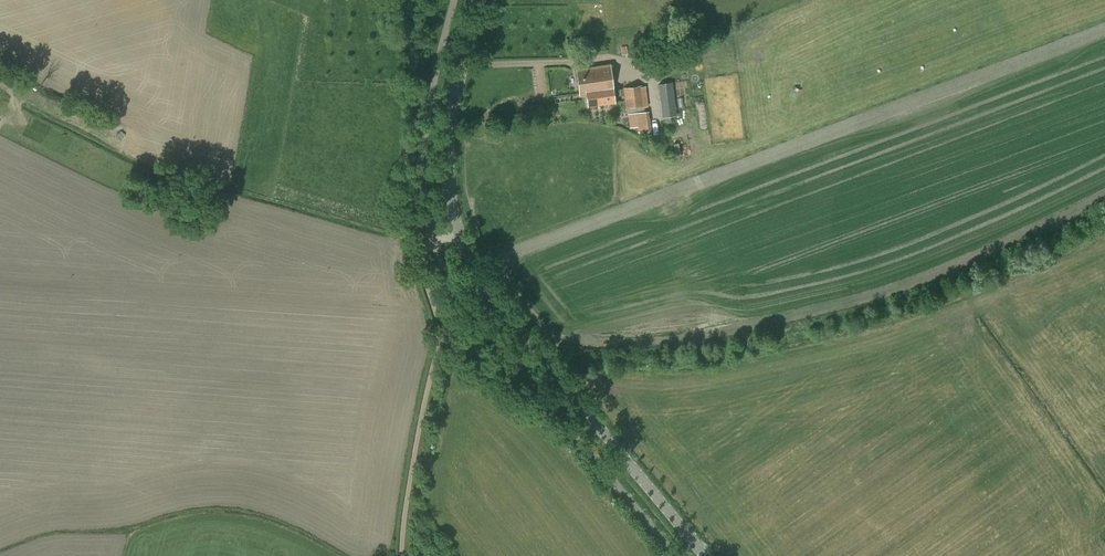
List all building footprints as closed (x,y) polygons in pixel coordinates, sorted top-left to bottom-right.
[(647,45),(630,48),(632,62),(649,59),(647,45)] [(586,93),(613,89),(614,89),(610,64),(576,70),(580,94),(586,93)] [(670,116),(677,115),(673,82),(658,84),(662,117),(663,117),(664,123),(671,122),(670,116)] [(636,113),(638,132),(650,130),(648,111),(645,111),(642,85),(623,87),(623,89),(620,89),(624,113),(626,113),(626,114),(636,113)] [(613,89),(586,93),(588,107),(615,102),(613,89)]
